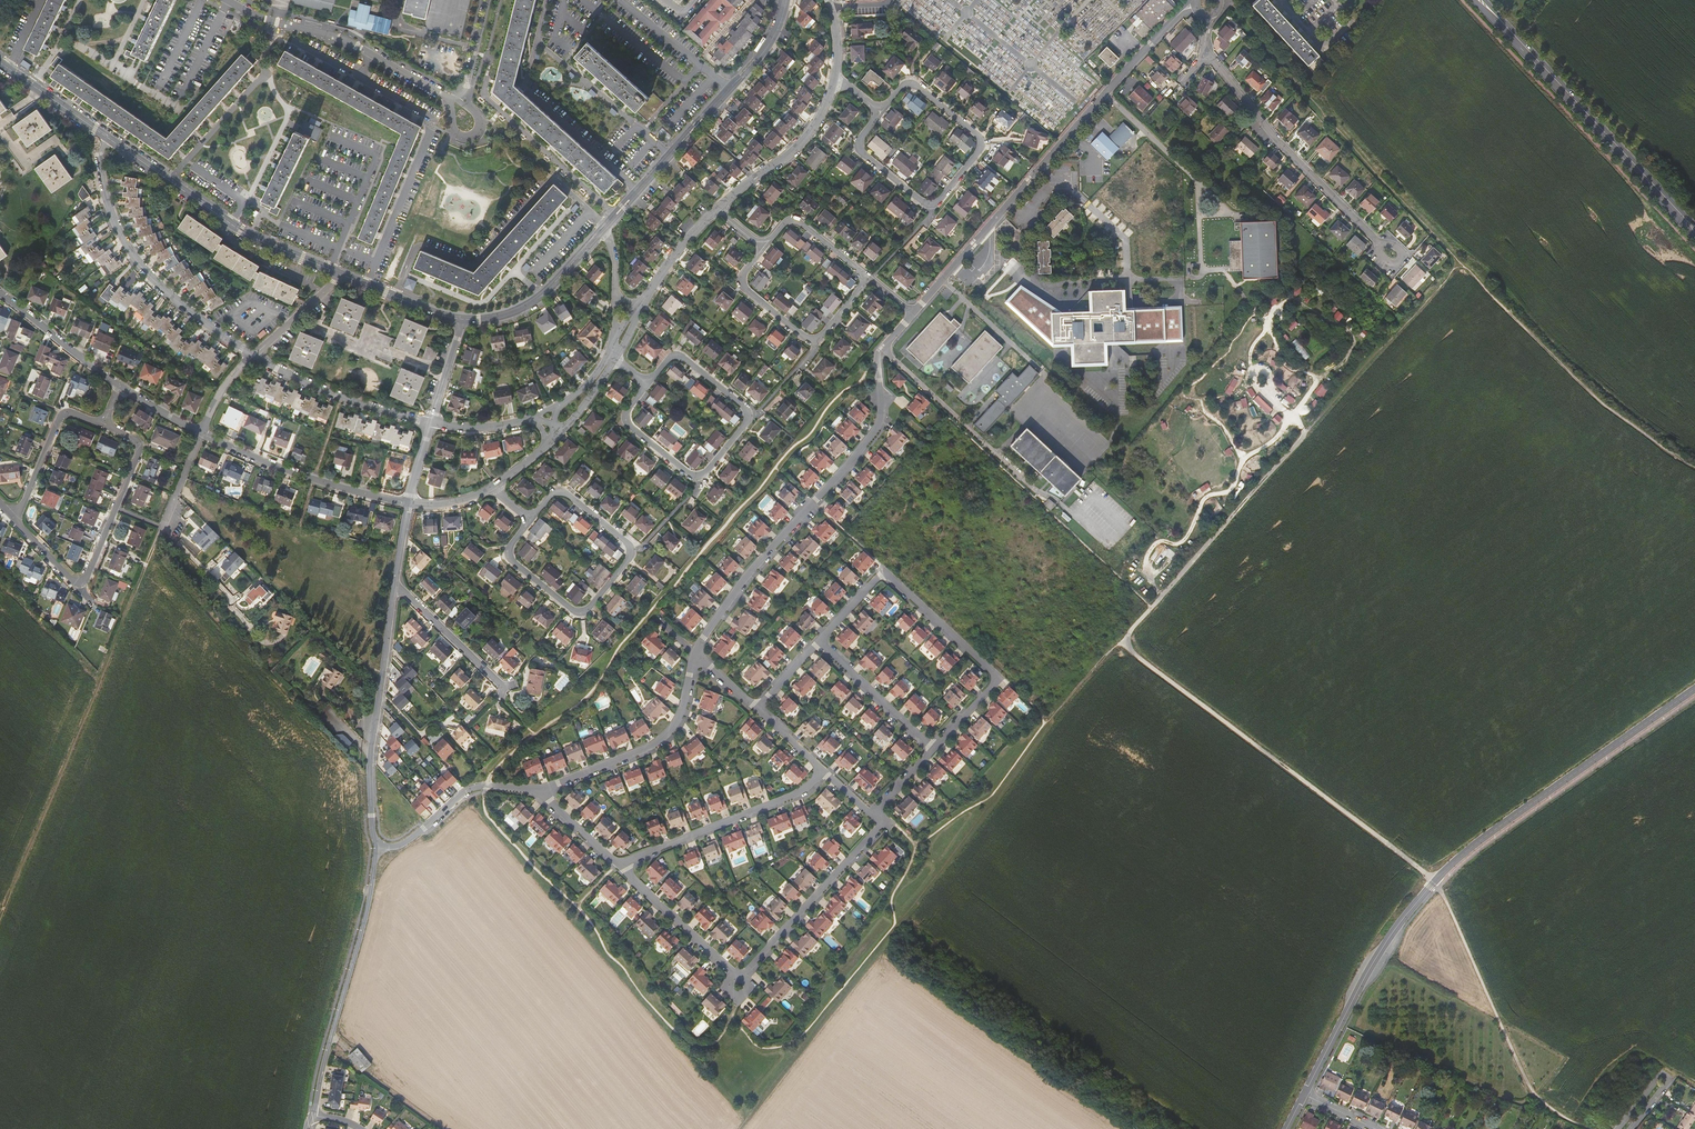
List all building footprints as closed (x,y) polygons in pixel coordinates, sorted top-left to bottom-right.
[(66,0),(50,0),(26,50),(39,56),(66,0)] [(177,0),(160,0),(134,54),(148,61),(177,0)] [(336,0),(292,0),(291,3),(332,13),(334,5),(335,3),(336,0)] [(402,14),(411,16),(411,18),(425,21),(430,0),(405,0),(402,14)] [(510,2),(489,91),(510,90),(530,0),(511,0),(510,2)] [(685,31),(703,48),(713,36),(712,35),(715,31),(717,32),(720,28),(719,27),(722,24),(723,25),(725,26),(738,10),(737,9),(736,8),(739,4),(740,6),(744,1),(742,0),(711,0),(685,31)] [(741,51),(755,36),(753,34),(759,26),(758,25),(762,20),(760,19),(763,15),(762,14),(765,11),(767,0),(759,0),(748,13),(746,11),(742,16),(745,19),(740,24),(742,26),(739,29),(737,32),(733,28),(729,32),(733,36),(729,42),(728,41),(724,46),(719,42),(715,47),(719,50),(714,55),(715,56),(723,62),(728,66),(741,51)] [(813,0),(805,0),(799,7),(801,9),(807,14),(816,3),(813,0)] [(1163,2),(1165,0),(1148,0),(1133,16),(1136,18),(1130,24),(1134,28),(1131,31),(1140,40),(1142,42),(1172,11),(1163,2)] [(1169,0),(1165,0),(1163,2),(1172,11),(1176,7),(1169,0)] [(1253,6),(1315,73),(1326,63),(1268,0),(1259,0),(1253,6)] [(360,3),(358,11),(352,10),(348,25),(358,27),(357,29),(362,30),(363,28),(388,35),(392,20),(370,14),(371,9),(372,6),(360,3)] [(807,14),(801,9),(799,12),(802,14),(797,20),(804,27),(812,18),(807,14)] [(230,32),(238,34),(242,22),(234,20),(230,32)] [(1220,42),(1218,46),(1222,50),(1227,44),(1224,41),(1234,31),(1231,29),(1233,26),(1226,21),(1215,33),(1218,35),(1216,38),(1220,42)] [(873,26),(853,27),(854,39),(865,38),(865,34),(873,34),(873,26)] [(1184,29),(1170,43),(1180,52),(1194,38),(1184,29)] [(907,31),(901,38),(909,44),(907,47),(912,52),(921,42),(907,31)] [(819,52),(824,47),(816,40),(809,48),(816,55),(819,57),(822,55),(819,52)] [(928,49),(933,53),(939,47),(933,42),(928,49)] [(625,77),(587,44),(574,59),(612,92),(625,77)] [(446,69),(451,47),(439,45),(434,67),(446,69)] [(853,53),(854,63),(865,62),(864,47),(852,48),(852,53),(853,53)] [(1118,61),(1107,49),(1097,57),(1109,70),(1118,61)] [(372,244),(420,127),(285,50),(278,64),(401,134),(358,238),(372,244)] [(1235,58),(1245,68),(1252,60),(1241,50),(1235,58)] [(784,51),(781,54),(783,56),(779,61),(781,63),(787,68),(794,60),(784,51)] [(170,159),(254,64),(243,54),(168,139),(60,64),(52,77),(170,159)] [(819,57),(816,55),(810,62),(812,65),(810,67),(816,73),(819,70),(818,69),(824,62),(819,57)] [(1171,55),(1163,65),(1171,73),(1180,63),(1171,55)] [(723,62),(715,56),(711,61),(714,64),(716,63),(720,66),(723,62)] [(895,57),(883,71),(892,78),(904,64),(895,57)] [(941,66),(930,57),(923,65),(934,74),(941,66)] [(787,68),(781,63),(774,71),(775,72),(773,75),(780,81),(789,71),(787,68)] [(816,73),(810,67),(807,71),(810,74),(804,81),(812,89),(819,81),(813,76),(816,73)] [(884,80),(871,70),(861,81),(867,86),(870,82),(873,81),(879,86),(884,80)] [(1144,75),(1156,86),(1164,78),(1155,70),(1152,74),(1148,70),(1144,75)] [(1256,90),(1258,88),(1262,91),(1270,82),(1266,79),(1263,82),(1251,72),(1244,80),(1256,90)] [(945,95),(955,83),(943,74),(934,85),(945,95)] [(772,92),(779,84),(778,83),(780,81),(773,75),(771,77),(770,77),(764,84),(770,90),(772,92)] [(663,102),(653,93),(649,98),(625,77),(612,92),(647,121),(663,102)] [(1203,78),(1196,91),(1204,96),(1211,82),(1203,78)] [(969,84),(966,81),(956,93),(966,101),(973,92),(967,87),(969,84)] [(758,98),(761,96),(763,97),(770,90),(764,84),(761,82),(752,93),(758,98)] [(1152,98),(1137,85),(1126,97),(1141,110),(1152,98)] [(812,94),(805,87),(797,96),(799,98),(808,105),(810,103),(807,100),(812,94)] [(489,91),(601,191),(610,180),(510,90),(489,91)] [(1188,100),(1179,91),(1170,101),(1180,110),(1188,100)] [(1279,101),(1267,91),(1259,100),(1271,111),(1279,101)] [(752,93),(749,96),(752,98),(747,104),(755,111),(763,102),(758,98),(752,93)] [(919,115),(927,106),(915,96),(914,97),(909,93),(903,100),(908,104),(907,105),(919,115)] [(1224,96),(1216,105),(1227,115),(1235,106),(1224,96)] [(797,114),(800,112),(801,113),(808,105),(799,98),(793,105),(794,106),(791,109),(797,114)] [(0,99),(0,136),(1,136),(27,173),(35,168),(53,193),(73,178),(56,153),(65,147),(56,134),(37,147),(34,143),(52,129),(38,109),(19,122),(10,109),(8,110),(0,99)] [(732,113),(742,103),(737,99),(727,109),(732,113)] [(859,112),(851,105),(840,118),(849,125),(859,112)] [(984,113),(975,105),(968,113),(978,121),(984,113)] [(743,124),(745,126),(755,115),(746,108),(737,118),(743,124)] [(798,120),(795,118),(797,114),(791,109),(789,112),(789,113),(783,120),(790,127),(791,128),(798,120)] [(1288,129),(1296,120),(1284,109),(1276,118),(1288,129)] [(992,123),(1004,133),(1014,121),(1001,111),(992,123)] [(881,124),(883,125),(879,130),(883,133),(886,136),(890,131),(891,132),(900,119),(891,112),(881,124)] [(946,123),(933,112),(927,119),(940,130),(939,131),(943,134),(950,125),(947,122),(946,123)] [(737,118),(734,122),(730,118),(724,125),(732,133),(739,125),(741,127),(743,124),(737,118)] [(783,120),(782,119),(775,127),(777,129),(775,131),(781,137),(790,127),(783,120)] [(846,131),(836,123),(823,139),(832,146),(834,143),(835,144),(841,137),(846,131)] [(1134,134),(1123,123),(1109,137),(1102,132),(1090,144),(1108,160),(1134,134)] [(1317,134),(1305,123),(1295,134),(1308,145),(1317,134)] [(1227,131),(1219,124),(1208,136),(1217,143),(1227,131)] [(724,125),(721,129),(724,131),(719,136),(727,143),(734,135),(732,133),(724,125)] [(764,141),(772,148),(782,138),(781,137),(775,131),(774,130),(764,141)] [(276,207),(309,138),(295,131),(262,200),(276,207)] [(1046,137),(1029,131),(1023,146),(1036,150),(1039,141),(1044,143),(1047,142),(1048,139),(1046,137)] [(960,136),(955,132),(949,141),(965,154),(972,146),(967,142),(968,141),(961,135),(960,136)] [(878,139),(877,138),(868,149),(877,157),(886,145),(890,139),(886,136),(883,133),(878,139)] [(841,137),(835,144),(839,146),(844,139),(841,137)] [(1238,147),(1237,149),(1248,159),(1256,150),(1242,137),(1236,144),(1238,147)] [(1318,152),(1328,160),(1337,150),(1324,138),(1314,150),(1318,153),(1318,152)] [(759,156),(761,154),(759,152),(764,146),(756,139),(749,147),(750,149),(759,156)] [(694,144),(683,156),(694,166),(705,154),(694,144)] [(893,150),(887,145),(878,155),(881,158),(881,159),(884,162),(893,150)] [(1016,157),(1005,147),(993,160),(1003,169),(1010,160),(1012,162),(1016,157)] [(827,155),(818,148),(806,162),(815,170),(827,155)] [(741,159),(747,165),(750,162),(752,164),(759,156),(750,149),(741,159)] [(1328,160),(1318,152),(1318,153),(1316,155),(1325,164),(1328,160)] [(1270,153),(1262,161),(1271,169),(1278,161),(1270,153)] [(856,165),(846,156),(839,165),(849,174),(856,165)] [(956,164),(946,156),(937,167),(938,169),(929,179),(928,178),(918,190),(928,198),(938,187),(936,185),(945,174),(946,176),(956,164)] [(898,158),(893,165),(906,176),(905,177),(908,179),(916,170),(913,168),(912,169),(898,158)] [(739,161),(736,164),(734,162),(727,170),(733,175),(736,177),(745,167),(739,161)] [(808,172),(800,166),(789,179),(797,186),(808,172)] [(1339,185),(1347,177),(1335,167),(1328,175),(1339,185)] [(724,168),(717,175),(716,174),(714,176),(720,182),(722,179),(726,183),(733,175),(727,170),(724,168)] [(862,169),(852,182),(864,191),(872,180),(868,177),(869,175),(862,169)] [(1285,169),(1277,179),(1288,189),(1296,179),(1285,169)] [(985,190),(996,177),(988,170),(977,183),(985,190)] [(685,177),(688,180),(683,185),(690,191),(691,192),(698,184),(687,174),(685,177)] [(720,182),(714,176),(705,187),(713,194),(720,187),(718,185),(720,182)] [(164,240),(158,242),(155,233),(153,234),(150,224),(148,225),(146,216),(144,216),(143,207),(141,207),(140,197),(141,189),(136,188),(137,179),(125,177),(124,181),(122,181),(121,186),(125,186),(125,192),(122,192),(122,196),(127,197),(127,203),(125,203),(125,207),(130,207),(131,213),(128,213),(128,217),(133,217),(135,223),(132,223),(133,228),(138,227),(139,233),(137,233),(139,238),(141,237),(143,241),(141,242),(144,247),(146,246),(149,250),(148,251),(151,256),(154,255),(157,258),(155,259),(159,263),(163,261),(166,265),(164,267),(167,271),(171,268),(174,272),(172,273),(174,277),(179,275),(181,279),(179,280),(182,284),(186,281),(188,285),(187,286),(189,290),(194,288),(196,292),(194,293),(197,297),(201,294),(203,298),(202,299),(204,303),(209,300),(211,305),(209,306),(211,309),(224,302),(222,299),(225,297),(222,292),(216,296),(206,280),(203,281),(199,273),(194,276),(189,268),(186,270),(181,262),(179,263),(174,255),(171,257),(164,240)] [(784,189),(775,182),(763,197),(771,204),(784,189)] [(1352,182),(1344,190),(1354,199),(1362,191),(1352,182)] [(890,192),(879,183),(871,193),(882,202),(890,192)] [(675,191),(678,194),(675,197),(681,202),(684,199),(683,198),(690,191),(683,185),(681,184),(675,191)] [(553,185),(473,274),(418,253),(416,260),(413,268),(479,297),(567,198),(553,185)] [(84,187),(77,192),(84,200),(91,194),(84,187)] [(1301,187),(1292,197),(1305,209),(1314,198),(1301,187)] [(961,200),(960,199),(954,208),(964,217),(971,209),(970,207),(977,199),(968,191),(961,200)] [(1284,201),(1278,195),(1273,201),(1279,207),(1284,201)] [(1377,203),(1368,195),(1359,204),(1368,213),(1377,203)] [(675,197),(673,199),(670,196),(663,204),(664,205),(671,211),(678,204),(679,205),(681,202),(675,197)] [(897,196),(888,206),(902,217),(909,208),(910,207),(897,196)] [(807,197),(800,205),(812,214),(820,204),(816,200),(814,202),(807,197)] [(1313,204),(1305,213),(1311,218),(1312,218),(1320,224),(1328,214),(1324,210),(1323,212),(1313,204)] [(90,208),(88,205),(75,214),(80,222),(75,226),(81,234),(79,235),(85,244),(81,246),(86,254),(88,253),(94,260),(98,257),(104,265),(105,264),(111,272),(123,263),(120,259),(118,260),(115,256),(113,257),(110,253),(112,252),(109,249),(105,251),(103,248),(101,250),(98,245),(96,247),(94,243),(95,242),(93,238),(97,235),(94,231),(92,233),(89,228),(91,227),(88,222),(90,221),(87,217),(91,214),(88,210),(90,208)] [(658,213),(655,210),(653,213),(659,219),(661,216),(666,220),(672,212),(671,211),(664,205),(658,213)] [(1386,206),(1379,214),(1387,222),(1395,214),(1386,206)] [(769,214),(760,207),(749,219),(759,227),(769,214)] [(1065,207),(1042,230),(1052,239),(1074,216),(1065,207)] [(909,223),(917,215),(909,208),(902,217),(909,223)] [(831,230),(839,221),(825,210),(817,219),(831,230)] [(648,224),(656,231),(663,222),(659,219),(653,213),(650,216),(653,218),(648,224)] [(220,244),(224,239),(189,215),(180,228),(214,253),(216,249),(220,252),(215,259),(251,281),(253,278),(258,280),(254,288),(293,305),(296,297),(297,298),(298,295),(297,294),(300,289),(261,272),(260,275),(257,273),(260,267),(224,245),(223,246),(220,244)] [(956,224),(947,216),(937,229),(946,237),(956,224)] [(849,241),(855,234),(841,222),(835,230),(849,241)] [(1238,240),(1226,241),(1227,272),(1273,270),(1272,222),(1238,222),(1238,240)] [(1347,232),(1336,222),(1328,230),(1339,240),(1347,232)] [(1402,223),(1394,230),(1404,240),(1412,232),(1402,223)] [(794,247),(795,246),(800,250),(801,248),(806,242),(804,240),(801,238),(802,237),(790,227),(782,237),(794,247)] [(716,247),(724,236),(716,230),(707,240),(716,247)] [(160,232),(155,233),(158,242),(164,240),(160,232)] [(868,241),(860,234),(852,243),(860,250),(868,241)] [(652,246),(660,253),(663,251),(660,248),(665,243),(657,236),(650,244),(652,246)] [(1354,236),(1345,245),(1356,255),(1365,246),(1354,236)] [(940,248),(929,239),(917,253),(928,262),(940,248)] [(801,248),(807,253),(818,263),(826,254),(821,250),(814,244),(813,246),(807,241),(806,242),(801,248)] [(871,241),(863,251),(873,259),(881,250),(871,241)] [(1050,242),(1039,242),(1040,275),(1051,275),(1050,242)] [(8,255),(0,244),(0,261),(8,255)] [(643,256),(649,262),(651,259),(653,261),(660,253),(652,246),(643,256)] [(764,258),(765,259),(764,261),(761,264),(766,267),(768,270),(772,265),(773,265),(783,253),(774,246),(764,258)] [(743,257),(733,248),(725,258),(736,266),(743,257)] [(1439,257),(1431,249),(1419,262),(1427,269),(1439,257)] [(697,254),(687,267),(695,273),(699,268),(700,269),(706,262),(697,254)] [(636,269),(641,274),(648,267),(646,265),(649,262),(643,256),(633,267),(636,269)] [(835,278),(843,269),(837,265),(833,262),(832,263),(827,258),(821,265),(826,270),(826,271),(830,274),(828,277),(833,281),(835,278)] [(1413,265),(1399,281),(1411,290),(1424,275),(1413,265)] [(603,272),(596,266),(587,276),(593,282),(603,272)] [(900,266),(892,276),(899,282),(900,281),(907,287),(914,279),(900,266)] [(769,279),(768,279),(773,273),(768,270),(766,267),(763,270),(761,273),(760,272),(750,283),(759,291),(769,279)] [(631,284),(633,286),(634,287),(644,276),(641,274),(636,269),(626,280),(631,284)] [(835,278),(844,286),(845,285),(850,290),(856,282),(851,278),(852,277),(847,272),(843,269),(835,278)] [(1370,287),(1376,279),(1365,269),(1358,276),(1370,287)] [(408,277),(404,287),(414,291),(417,281),(408,277)] [(695,286),(684,277),(676,287),(687,296),(695,286)] [(113,286),(110,283),(101,296),(109,301),(111,297),(119,303),(121,301),(128,306),(131,302),(139,308),(138,309),(145,315),(142,319),(149,325),(151,323),(159,329),(160,327),(168,333),(166,335),(173,340),(170,344),(178,350),(179,348),(187,354),(190,350),(197,356),(198,354),(206,360),(204,362),(212,368),(210,370),(218,376),(227,364),(223,362),(222,363),(219,361),(220,359),(216,355),(217,354),(214,351),(215,349),(212,346),(210,348),(206,345),(205,347),(201,344),(202,342),(198,339),(196,343),(192,340),(191,342),(187,339),(185,341),(182,338),(183,336),(180,333),(183,329),(179,327),(178,328),(174,325),(175,323),(171,320),(173,319),(169,316),(167,317),(164,315),(163,317),(158,313),(157,316),(153,313),(155,311),(151,308),(154,304),(151,302),(149,303),(145,300),(147,298),(142,295),(143,294),(140,291),(137,295),(133,292),(132,294),(128,291),(126,292),(123,290),(124,288),(120,285),(116,291),(111,288),(113,286)] [(1298,284),(1290,291),(1295,297),(1303,290),(1298,284)] [(586,285),(577,296),(585,303),(591,296),(592,297),(595,293),(586,285)] [(797,298),(802,301),(812,288),(808,285),(797,298)] [(1090,312),(1062,313),(1020,285),(1005,303),(1053,347),(1071,346),(1072,367),(1108,366),(1108,353),(1108,346),(1152,343),(1182,342),(1181,309),(1126,310),(1125,290),(1088,291),(1090,312)] [(44,305),(49,293),(32,286),(28,298),(44,305)] [(1395,286),(1384,298),(1393,307),(1404,294),(1395,286)] [(721,306),(719,309),(724,313),(734,300),(724,292),(716,301),(721,306)] [(780,292),(772,301),(780,308),(785,312),(786,311),(792,316),(798,309),(792,304),(793,303),(780,292)] [(832,293),(822,305),(822,306),(818,311),(821,313),(826,317),(828,314),(830,312),(831,313),(841,301),(832,293)] [(1272,307),(1279,301),(1274,293),(1266,299),(1272,307)] [(884,304),(872,295),(862,307),(871,314),(877,307),(880,309),(884,304)] [(682,303),(673,296),(663,307),(672,315),(682,303)] [(64,314),(69,303),(54,297),(50,307),(64,314)] [(366,307),(343,297),(334,319),(326,316),(324,321),(313,316),(310,323),(304,321),(303,322),(288,358),(313,368),(324,342),(375,363),(376,358),(402,368),(390,395),(414,404),(426,375),(428,375),(438,350),(426,345),(423,353),(419,351),(428,327),(405,318),(396,339),(379,332),(380,328),(366,323),(364,327),(359,325),(366,307)] [(753,312),(742,303),(733,313),(745,322),(753,312)] [(555,308),(562,320),(572,314),(565,304),(559,307),(558,306),(555,308)] [(818,311),(814,307),(809,313),(809,312),(799,324),(809,331),(818,320),(817,319),(819,316),(821,313),(818,311)] [(673,320),(662,311),(659,314),(671,323),(673,320)] [(557,324),(549,313),(537,321),(544,332),(557,324)] [(650,326),(649,326),(660,335),(671,323),(659,314),(653,322),(650,326)] [(940,314),(907,349),(924,365),(961,326),(955,320),(951,324),(940,314)] [(858,316),(845,331),(856,340),(868,325),(858,316)] [(691,318),(682,331),(698,344),(705,336),(697,330),(700,326),(691,318)] [(1287,326),(1292,330),(1299,323),(1294,318),(1287,326)] [(89,338),(93,326),(77,319),(72,330),(89,338)] [(13,320),(8,331),(12,332),(9,338),(16,342),(18,337),(25,340),(27,335),(31,337),(33,332),(24,328),(23,330),(19,328),(21,323),(13,320)] [(759,337),(766,329),(755,320),(748,328),(759,337)] [(103,322),(100,329),(107,332),(110,325),(103,322)] [(592,323),(580,337),(591,347),(598,339),(594,336),(600,330),(592,323)] [(544,332),(545,334),(558,326),(557,324),(544,332)] [(261,332),(264,335),(270,330),(267,327),(261,332)] [(524,341),(533,340),(530,328),(524,329),(524,330),(515,332),(517,343),(524,341)] [(1356,335),(1361,340),(1368,333),(1363,328),(1356,335)] [(775,330),(768,338),(778,346),(785,338),(775,330)] [(109,353),(115,338),(100,332),(94,346),(109,353)] [(984,332),(952,365),(980,391),(1011,357),(984,332)] [(504,335),(491,338),(494,348),(506,346),(504,335)] [(637,348),(645,354),(648,351),(655,357),(663,348),(647,336),(637,348)] [(1296,338),(1291,343),(1306,359),(1311,354),(1296,338)] [(715,358),(723,348),(712,339),(704,349),(715,358)] [(841,357),(850,346),(841,339),(832,350),(841,357)] [(23,352),(24,346),(12,343),(10,348),(23,352)] [(800,352),(791,344),(781,356),(790,364),(800,352)] [(51,349),(43,346),(37,360),(45,364),(46,362),(48,362),(50,362),(52,361),(57,363),(54,372),(61,375),(67,360),(50,352),(51,349)] [(139,364),(145,350),(141,349),(139,354),(122,347),(117,358),(135,365),(136,363),(139,364)] [(468,349),(464,361),(476,365),(480,352),(468,349)] [(17,355),(6,350),(0,363),(0,370),(9,375),(17,355)] [(588,360),(580,352),(571,360),(572,360),(565,367),(572,375),(588,360)] [(728,354),(720,363),(731,372),(739,363),(736,360),(732,357),(728,354)] [(823,358),(817,365),(818,366),(812,373),(822,380),(833,366),(823,358)] [(156,384),(162,370),(146,363),(140,376),(146,379),(146,380),(156,384)] [(678,383),(679,382),(684,386),(686,384),(691,378),(686,374),(687,373),(675,363),(667,373),(678,383)] [(553,364),(538,373),(545,385),(560,376),(553,364)] [(983,433),(1038,374),(1029,366),(1017,378),(1011,373),(994,391),(1000,397),(974,424),(983,433)] [(482,370),(474,368),(473,371),(464,368),(459,384),(474,388),(479,373),(480,374),(482,370)] [(742,373),(734,383),(743,391),(751,381),(742,373)] [(75,374),(69,386),(77,389),(78,387),(88,391),(92,381),(75,374)] [(903,380),(896,374),(889,381),(897,388),(903,380)] [(44,399),(51,381),(41,376),(34,394),(44,399)] [(179,394),(184,384),(167,376),(164,384),(172,388),(171,391),(179,394)] [(691,389),(702,399),(710,390),(698,380),(697,382),(692,377),(691,378),(686,384),(691,389)] [(1234,377),(1225,392),(1231,395),(1239,380),(1234,377)] [(260,384),(258,390),(257,391),(257,392),(266,396),(267,394),(276,398),(275,400),(283,404),(284,401),(293,405),(292,407),(300,411),(301,409),(310,413),(309,415),(317,419),(318,416),(327,420),(334,406),(329,404),(328,407),(324,405),(323,407),(318,405),(319,403),(315,401),(316,399),(312,397),(311,399),(306,397),(305,399),(301,397),(302,395),(298,393),(299,391),(295,389),(294,391),(289,389),(288,391),(284,389),(285,387),(281,386),(282,384),(278,382),(277,384),(272,382),(271,384),(267,382),(267,380),(263,378),(260,384)] [(8,383),(0,379),(0,398),(1,399),(8,383)] [(517,390),(522,402),(530,399),(530,398),(542,393),(538,382),(534,384),(533,381),(529,383),(530,386),(517,390)] [(756,381),(748,391),(754,396),(756,394),(762,399),(768,391),(756,381)] [(629,391),(618,382),(609,393),(614,397),(615,395),(622,400),(629,391)] [(653,406),(657,401),(658,401),(667,390),(658,382),(649,394),(650,395),(646,400),(650,403),(653,406)] [(813,388),(805,382),(795,394),(803,401),(813,388)] [(1280,382),(1278,385),(1285,391),(1288,387),(1280,382)] [(954,390),(948,384),(945,387),(952,392),(954,390)] [(1321,384),(1314,391),(1322,398),(1329,390),(1321,384)] [(1252,387),(1247,390),(1251,397),(1256,395),(1252,387)] [(512,400),(510,389),(494,392),(496,403),(512,400)] [(196,411),(202,397),(190,391),(184,406),(196,411)] [(927,402),(917,393),(916,394),(915,393),(912,397),(913,397),(912,398),(913,399),(911,401),(910,400),(903,407),(914,417),(918,412),(919,412),(921,410),(921,409),(927,402)] [(717,399),(712,394),(706,401),(711,406),(720,414),(727,405),(718,397),(717,399)] [(1258,394),(1253,400),(1269,414),(1273,408),(1258,394)] [(1285,399),(1292,404),(1296,399),(1288,394),(1285,399)] [(463,407),(466,400),(454,396),(452,402),(451,402),(449,409),(459,412),(461,406),(463,407)] [(792,411),(795,408),(785,400),(776,411),(785,419),(789,421),(790,421),(792,418),(793,417),(796,413),(792,411)] [(867,411),(857,402),(846,414),(856,424),(862,417),(861,416),(863,414),(864,415),(867,411)] [(653,415),(657,409),(653,406),(650,403),(645,409),(644,408),(635,419),(644,427),(653,415)] [(736,414),(736,413),(727,405),(720,414),(723,417),(722,419),(726,423),(727,422),(728,422),(729,421),(734,426),(740,418),(736,414)] [(240,430),(247,415),(230,407),(227,415),(223,423),(240,430)] [(38,408),(35,417),(32,416),(30,420),(43,425),(48,412),(38,408)] [(138,410),(132,420),(141,425),(146,429),(152,419),(138,410)] [(604,419),(594,411),(584,423),(594,431),(604,419)] [(345,414),(340,412),(336,427),(345,430),(345,427),(355,430),(354,433),(363,435),(363,433),(372,436),(372,438),(381,441),(381,439),(391,442),(390,444),(399,447),(399,444),(409,447),(413,433),(408,431),(408,434),(403,432),(402,435),(398,433),(399,431),(395,430),(396,427),(391,425),(390,428),(385,427),(384,429),(380,427),(380,425),(376,424),(377,421),(373,420),(372,422),(367,421),(366,423),(362,422),(363,420),(359,418),(360,415),(355,414),(354,417),(349,415),(349,417),(344,416),(345,414)] [(1278,413),(1273,419),(1278,424),(1283,418),(1278,413)] [(223,423),(227,415),(223,414),(219,424),(239,433),(240,430),(223,423)] [(266,422),(249,415),(244,426),(256,431),(257,428),(262,431),(266,422)] [(857,430),(844,418),(833,430),(843,440),(847,436),(850,433),(852,436),(857,430)] [(771,421),(760,435),(770,442),(781,429),(771,421)] [(274,426),(271,433),(272,433),(276,434),(274,439),(272,443),(287,449),(292,436),(277,430),(278,428),(274,426)] [(887,432),(890,435),(881,444),(891,453),(894,450),(895,450),(899,445),(905,438),(892,426),(887,432)] [(158,428),(153,442),(174,451),(180,437),(158,428)] [(664,428),(656,437),(670,448),(671,447),(676,452),(682,444),(677,440),(677,439),(664,428)] [(1026,428),(1010,446),(1062,496),(1079,478),(1026,428)] [(621,436),(612,429),(605,438),(614,445),(621,436)] [(706,449),(710,453),(714,448),(715,449),(725,437),(716,429),(706,441),(707,442),(703,447),(706,449)] [(90,448),(94,436),(80,431),(75,441),(90,448)] [(504,439),(507,450),(525,446),(522,435),(504,439)] [(27,457),(34,440),(23,436),(16,452),(27,457)] [(834,437),(828,444),(829,445),(825,450),(832,457),(838,451),(839,452),(844,446),(834,437)] [(113,456),(118,444),(102,438),(97,449),(113,456)] [(454,454),(457,443),(442,438),(438,451),(445,453),(446,451),(454,454)] [(579,446),(570,438),(557,454),(566,462),(579,446)] [(628,438),(619,450),(630,459),(640,448),(628,438)] [(501,441),(486,444),(488,456),(504,453),(501,441)] [(758,448),(750,441),(741,453),(749,459),(758,448)] [(703,447),(699,443),(694,449),(693,448),(684,460),(693,467),(702,456),(701,455),(706,449),(703,447)] [(305,448),(304,451),(294,447),(291,457),(304,462),(309,450),(305,448)] [(873,455),(872,454),(866,461),(876,470),(888,457),(878,448),(874,452),(875,453),(873,455)] [(478,462),(478,450),(463,450),(463,462),(478,462)] [(818,450),(807,462),(817,472),(820,468),(821,468),(823,466),(826,468),(831,462),(818,450)] [(349,469),(353,457),(338,452),(334,464),(349,469)] [(205,453),(200,465),(215,472),(220,460),(205,453)] [(656,462),(645,453),(638,461),(649,470),(656,462)] [(66,471),(71,460),(59,455),(54,466),(66,471)] [(366,475),(377,477),(380,462),(374,461),(373,463),(368,462),(367,465),(363,464),(360,475),(366,477),(366,475)] [(730,461),(720,474),(728,481),(739,469),(730,461)] [(159,467),(149,462),(142,479),(155,484),(156,481),(154,480),(159,467)] [(546,462),(535,476),(545,483),(556,470),(546,462)] [(399,477),(401,466),(388,463),(386,474),(399,477)] [(228,464),(223,476),(227,478),(228,476),(240,481),(245,471),(241,469),(228,464)] [(20,465),(0,468),(0,482),(8,481),(7,478),(14,477),(14,478),(21,477),(20,465)] [(448,469),(434,465),(429,480),(443,484),(448,469)] [(582,465),(575,474),(584,481),(591,472),(582,465)] [(858,473),(857,472),(852,478),(861,487),(868,480),(866,479),(871,474),(864,467),(858,473)] [(49,481),(60,486),(65,473),(55,468),(49,481)] [(663,470),(660,468),(652,478),(663,486),(673,474),(669,471),(667,473),(663,470)] [(817,477),(807,468),(800,475),(802,476),(797,481),(805,488),(810,482),(811,483),(817,477)] [(91,484),(102,488),(108,473),(97,469),(91,484)] [(598,475),(589,487),(599,495),(605,487),(599,481),(602,478),(598,475)] [(257,476),(252,489),(260,493),(261,490),(270,494),(275,483),(257,476)] [(526,477),(518,486),(530,495),(537,486),(526,477)] [(687,486),(675,477),(668,486),(679,495),(687,486)] [(843,489),(842,488),(836,494),(847,504),(858,491),(848,481),(844,485),(845,486),(843,489)] [(724,489),(716,483),(707,494),(715,500),(724,489)] [(797,492),(787,483),(775,495),(786,505),(792,498),(791,497),(793,495),(794,496),(797,492)] [(91,484),(84,498),(96,503),(102,488),(91,484)] [(143,507),(150,490),(139,485),(132,502),(143,507)] [(291,503),(296,490),(281,485),(276,497),(291,503)] [(54,508),(59,496),(47,490),(42,502),(54,508)] [(609,493),(602,502),(613,511),(620,502),(609,493)] [(569,518),(574,513),(568,508),(569,507),(557,497),(550,507),(562,516),(568,520),(569,518)] [(316,516),(316,514),(329,518),(333,507),(320,503),(320,505),(316,504),(317,502),(310,500),(306,512),(316,516)] [(1049,501),(1045,506),(1050,510),(1054,506),(1049,501)] [(498,510),(489,502),(481,512),(490,520),(498,510)] [(630,502),(623,511),(634,520),(641,511),(630,502)] [(785,512),(775,502),(769,509),(770,510),(766,515),(773,522),(778,516),(780,517),(785,512)] [(832,507),(830,505),(824,510),(836,521),(843,514),(842,512),(844,510),(837,503),(832,507)] [(93,525),(99,512),(88,507),(82,520),(93,525)] [(340,509),(333,507),(329,518),(336,520),(340,509)] [(364,528),(368,513),(348,507),(345,518),(361,523),(360,527),(364,528)] [(696,508),(684,522),(695,531),(707,516),(696,508)] [(569,518),(574,523),(573,523),(586,533),(593,524),(581,514),(580,516),(575,511),(574,513),(569,518)] [(643,513),(636,522),(647,531),(654,522),(643,513)] [(47,533),(56,524),(45,514),(37,523),(44,529),(43,530),(47,533)] [(514,522),(504,514),(497,522),(507,531),(514,522)] [(390,532),(393,520),(376,516),(373,528),(390,532)] [(460,516),(445,517),(446,528),(460,528),(460,525),(460,523),(460,516)] [(556,529),(541,517),(530,530),(532,531),(528,536),(532,540),(539,545),(542,541),(538,538),(539,537),(540,538),(547,530),(552,533),(556,529)] [(438,531),(438,518),(425,519),(426,532),(438,531)] [(756,518),(744,530),(755,539),(758,535),(759,536),(761,533),(763,535),(769,530),(756,518)] [(818,529),(816,527),(811,533),(823,544),(835,532),(825,523),(821,527),(820,526),(818,529)] [(79,541),(84,530),(74,525),(69,537),(79,541)] [(194,541),(205,552),(220,537),(208,526),(203,532),(204,533),(202,536),(200,534),(194,541)] [(139,548),(146,532),(135,527),(128,543),(139,548)] [(589,535),(594,540),(603,548),(611,538),(601,531),(600,532),(595,528),(589,535)] [(669,529),(661,539),(671,547),(673,544),(675,545),(681,539),(669,529)] [(797,545),(794,542),(789,548),(802,560),(808,553),(809,553),(813,549),(813,548),(816,545),(806,535),(797,545)] [(754,546),(743,536),(732,549),(742,559),(746,555),(745,554),(747,551),(748,552),(754,546)] [(611,538),(603,548),(612,555),(613,555),(618,559),(624,552),(619,547),(620,546),(611,538)] [(19,558),(23,547),(7,540),(1,553),(5,555),(6,552),(19,558)] [(530,542),(529,542),(519,553),(529,561),(538,549),(537,548),(539,546),(539,545),(532,540),(530,542)] [(478,562),(485,553),(471,542),(464,550),(478,562)] [(66,558),(76,562),(82,548),(73,543),(66,558)] [(415,557),(411,561),(420,569),(430,557),(421,549),(417,554),(418,555),(416,558),(415,557)] [(120,573),(128,555),(117,550),(109,568),(112,569),(111,572),(116,574),(116,575),(119,577),(120,576),(122,573),(120,573)] [(464,550),(462,553),(476,564),(478,562),(464,550)] [(871,561),(861,551),(849,564),(860,573),(863,570),(862,569),(864,566),(865,567),(871,561)] [(782,558),(780,557),(775,563),(785,572),(791,565),(790,564),(794,559),(787,552),(782,558)] [(221,568),(230,577),(245,563),(236,553),(230,559),(231,559),(227,563),(226,562),(221,568)] [(658,553),(646,566),(655,573),(666,560),(658,553)] [(736,565),(726,556),(720,563),(721,564),(717,569),(724,575),(730,570),(731,571),(736,565)] [(21,567),(17,565),(15,570),(19,571),(18,574),(31,579),(32,577),(41,581),(45,571),(23,562),(21,567)] [(502,573),(489,562),(481,573),(493,583),(502,573)] [(601,562),(588,579),(599,588),(601,584),(600,583),(605,578),(611,570),(601,562)] [(564,581),(558,577),(561,573),(548,563),(541,572),(547,577),(554,583),(553,584),(558,588),(564,581)] [(856,577),(844,567),(837,574),(839,575),(836,578),(843,585),(848,580),(851,583),(856,577)] [(769,569),(767,573),(766,574),(767,575),(766,577),(765,576),(759,584),(769,593),(773,588),(775,587),(777,585),(777,584),(782,577),(771,569),(770,570),(769,569)] [(724,582),(714,572),(702,585),(712,594),(716,590),(715,589),(717,587),(718,588),(724,582)] [(510,573),(502,583),(514,593),(522,583),(510,573)] [(639,573),(628,586),(637,593),(648,580),(639,573)] [(426,575),(420,582),(432,594),(439,587),(426,575)] [(567,595),(577,603),(586,591),(585,590),(589,584),(582,579),(577,584),(576,583),(569,592),(567,595)] [(111,602),(119,584),(108,580),(100,598),(111,602)] [(566,590),(569,592),(576,583),(573,581),(566,590)] [(47,596),(48,594),(66,602),(69,595),(59,591),(60,588),(48,582),(43,594),(47,596)] [(843,591),(833,582),(821,594),(831,604),(835,600),(834,599),(836,597),(837,598),(843,591)] [(263,586),(260,589),(267,595),(263,599),(266,602),(273,595),(263,586)] [(255,592),(253,590),(246,597),(248,599),(245,602),(250,607),(260,597),(262,600),(263,599),(267,595),(260,589),(259,587),(255,592)] [(712,600),(699,588),(688,600),(698,609),(702,606),(704,603),(707,605),(712,600)] [(752,597),(751,596),(745,605),(755,612),(765,598),(753,589),(749,593),(752,595),(752,597)] [(536,598),(526,590),(519,598),(529,606),(536,598)] [(618,591),(605,607),(614,615),(627,599),(618,591)] [(873,599),(871,598),(866,604),(876,613),(882,606),(881,605),(885,600),(878,593),(873,599)] [(445,595),(437,603),(448,614),(453,609),(451,607),(454,603),(445,595)] [(827,609),(815,597),(809,605),(810,606),(807,609),(815,616),(819,611),(822,614),(827,609)] [(85,612),(69,606),(63,621),(79,627),(85,612)] [(555,617),(542,607),(536,615),(548,625),(555,617)] [(466,608),(456,617),(466,627),(476,617),(466,608)] [(699,618),(689,608),(677,621),(688,630),(691,626),(690,625),(692,623),(693,624),(699,618)] [(728,625),(742,635),(747,628),(748,628),(751,622),(754,618),(742,610),(735,621),(732,619),(728,625)] [(860,634),(871,621),(860,610),(856,614),(859,617),(858,618),(857,618),(850,625),(860,634)] [(114,616),(104,611),(97,628),(110,634),(111,629),(109,628),(114,616)] [(813,620),(803,611),(796,618),(798,619),(793,624),(801,631),(806,625),(807,626),(813,620)] [(897,623),(896,625),(903,632),(914,620),(909,615),(906,618),(901,613),(894,621),(897,623)] [(287,635),(292,617),(277,614),(275,621),(279,622),(277,632),(287,635)] [(403,625),(413,635),(410,638),(415,643),(417,641),(422,646),(430,637),(420,627),(421,626),(411,617),(403,625)] [(613,627),(603,618),(593,631),(603,639),(613,627)] [(566,644),(574,634),(561,623),(553,632),(566,644)] [(911,636),(909,637),(916,644),(927,632),(922,627),(919,630),(914,626),(908,633),(911,636)] [(798,636),(788,627),(776,639),(787,649),(790,645),(789,644),(791,642),(792,643),(798,636)] [(838,636),(837,635),(833,639),(843,649),(855,636),(845,627),(839,633),(840,634),(838,636)] [(638,642),(645,648),(645,649),(654,656),(662,645),(653,637),(655,634),(650,629),(638,642)] [(553,632),(551,634),(565,646),(566,644),(553,632)] [(717,642),(716,641),(710,649),(720,658),(724,652),(726,653),(727,651),(727,649),(733,642),(722,634),(721,635),(721,634),(718,638),(717,639),(719,640),(717,642)] [(930,635),(921,645),(933,657),(943,646),(936,640),(935,642),(933,639),(934,638),(930,635)] [(495,659),(503,651),(491,639),(483,647),(495,659)] [(438,640),(429,649),(442,662),(451,653),(438,640)] [(397,651),(402,647),(397,642),(392,647),(397,651)] [(782,653),(772,645),(760,658),(772,668),(776,664),(773,661),(774,660),(775,661),(782,653)] [(512,646),(506,652),(510,656),(516,650),(512,646)] [(668,646),(659,656),(669,665),(677,657),(670,650),(671,649),(668,646)] [(591,651),(574,647),(572,658),(581,660),(589,662),(591,651)] [(861,668),(863,666),(866,668),(866,667),(870,671),(879,661),(867,650),(855,663),(861,668)] [(503,664),(505,666),(504,668),(509,672),(518,663),(510,656),(506,652),(499,660),(503,664)] [(939,662),(938,664),(945,671),(956,659),(951,654),(948,657),(943,653),(936,660),(939,662)] [(828,666),(818,657),(812,663),(813,664),(811,666),(810,665),(806,669),(816,679),(828,666)] [(767,673),(755,661),(743,673),(754,683),(757,679),(758,679),(760,676),(763,678),(767,673)] [(408,681),(417,673),(409,664),(400,672),(403,676),(408,681)] [(545,669),(531,665),(524,690),(538,694),(545,669)] [(883,666),(872,678),(878,683),(880,680),(885,685),(892,677),(889,675),(891,673),(883,666)] [(332,690),(341,674),(328,667),(324,673),(328,675),(323,684),(332,690)] [(459,667),(449,677),(461,687),(469,678),(465,675),(463,676),(461,674),(463,672),(459,667)] [(964,676),(963,675),(956,681),(966,691),(972,685),(970,684),(976,678),(968,671),(964,676)] [(813,682),(803,673),(796,680),(797,681),(796,683),(795,682),(794,683),(793,682),(790,686),(791,686),(790,687),(800,697),(806,690),(807,690),(809,689),(809,687),(813,682)] [(565,675),(556,687),(562,691),(571,679),(565,675)] [(408,681),(403,676),(400,679),(401,681),(395,686),(402,693),(404,695),(413,686),(408,681)] [(673,684),(662,676),(652,690),(663,698),(668,691),(667,690),(669,688),(670,688),(673,684)] [(841,686),(842,685),(837,679),(827,689),(834,696),(836,694),(840,699),(847,691),(841,686)] [(897,679),(886,691),(892,696),(895,693),(900,698),(906,690),(903,688),(905,686),(897,679)] [(962,695),(952,685),(941,698),(951,707),(957,701),(956,700),(958,698),(959,699),(962,695)] [(1015,695),(1005,686),(999,692),(1000,693),(998,695),(997,694),(993,698),(1004,708),(1015,695)] [(470,689),(462,698),(474,709),(483,699),(479,695),(478,696),(470,689)] [(703,689),(699,698),(700,699),(700,701),(698,700),(698,701),(697,701),(696,705),(696,707),(709,712),(712,704),(713,704),(714,701),(713,700),(716,694),(703,689)] [(404,695),(402,693),(392,701),(400,710),(410,701),(404,695)] [(787,711),(788,713),(795,705),(783,694),(778,700),(781,702),(777,707),(784,714),(787,711)] [(855,702),(858,699),(852,694),(841,706),(849,712),(850,711),(853,714),(860,706),(855,702)] [(913,716),(923,706),(910,694),(901,705),(907,711),(908,709),(910,712),(909,712),(913,716)] [(666,709),(653,697),(648,703),(647,703),(643,708),(640,712),(650,721),(658,712),(661,715),(666,709)] [(1004,713),(991,701),(986,706),(988,708),(986,711),(982,715),(993,725),(1004,713)] [(871,713),(872,712),(867,707),(857,717),(864,723),(865,722),(870,726),(877,719),(871,713)] [(928,708),(917,719),(922,725),(925,721),(930,726),(937,719),(934,716),(935,714),(928,708)] [(510,721),(490,713),(486,723),(506,731),(510,721)] [(697,714),(694,721),(698,723),(695,729),(704,733),(706,729),(708,730),(712,721),(697,714)] [(988,725),(978,716),(971,724),(972,725),(970,726),(969,725),(968,726),(965,729),(965,730),(975,740),(981,733),(982,734),(984,732),(984,730),(988,725)] [(639,733),(639,735),(647,730),(640,718),(625,727),(633,739),(637,736),(636,735),(639,733)] [(751,740),(760,729),(754,723),(753,724),(751,722),(751,721),(748,718),(738,728),(751,740)] [(808,719),(804,724),(801,721),(794,729),(802,736),(804,733),(808,737),(817,728),(808,719)] [(882,721),(871,733),(878,740),(880,738),(883,741),(890,734),(885,729),(888,727),(882,721)] [(394,735),(397,738),(405,731),(397,722),(389,729),(394,735)] [(457,728),(458,729),(452,735),(461,745),(471,735),(461,725),(457,728)] [(627,739),(621,727),(615,730),(614,729),(611,730),(611,731),(603,735),(609,748),(610,747),(610,748),(614,746),(614,745),(615,745),(615,743),(617,743),(617,744),(627,739)] [(342,732),(336,737),(347,748),(352,743),(342,732)] [(605,750),(598,733),(590,737),(590,736),(580,741),(584,754),(597,749),(598,753),(605,750)] [(765,753),(771,745),(767,741),(769,738),(764,733),(753,745),(760,752),(762,750),(765,753)] [(974,745),(961,733),(956,738),(959,740),(956,743),(953,747),(963,757),(974,745)] [(824,734),(814,745),(820,751),(822,748),(828,754),(837,745),(828,736),(827,737),(824,734)] [(397,738),(394,735),(387,742),(393,748),(395,750),(402,744),(397,738)] [(430,742),(425,736),(424,737),(421,740),(426,745),(430,742)] [(694,737),(685,743),(686,744),(685,746),(684,744),(683,745),(682,745),(679,747),(679,748),(678,749),(687,760),(693,754),(695,755),(697,753),(697,751),(702,748),(694,737)] [(404,746),(411,754),(420,747),(412,738),(404,746)] [(453,748),(443,738),(433,748),(442,758),(448,753),(450,753),(453,751),(453,748)] [(897,738),(888,748),(900,760),(910,749),(906,745),(905,747),(903,745),(904,744),(897,738)] [(576,742),(561,748),(566,761),(571,759),(571,760),(575,758),(576,761),(583,758),(576,742)] [(385,754),(391,749),(387,745),(381,750),(385,754)] [(395,750),(393,748),(385,755),(390,760),(393,763),(400,756),(395,750)] [(674,748),(667,751),(668,754),(662,757),(666,766),(670,765),(670,767),(680,763),(674,748)] [(777,767),(781,762),(784,764),(790,757),(783,750),(781,753),(776,749),(768,758),(766,761),(766,762),(769,765),(772,762),(776,767),(777,767)] [(936,760),(947,770),(959,758),(950,749),(943,757),(944,757),(943,759),(940,756),(936,760)] [(842,750),(832,761),(838,767),(840,764),(846,770),(854,761),(845,752),(844,753),(842,750)] [(552,769),(554,768),(554,769),(564,765),(559,752),(553,755),(551,754),(549,755),(549,756),(540,760),(546,772),(547,772),(547,773),(551,771),(552,770),(552,769)] [(536,757),(520,763),(525,776),(530,774),(529,773),(532,772),(532,773),(541,770),(536,757)] [(643,768),(648,781),(663,775),(657,759),(650,762),(651,764),(648,766),(643,768)] [(393,763),(390,760),(384,766),(391,774),(397,769),(393,763)] [(943,772),(933,763),(928,769),(929,770),(924,775),(931,782),(936,777),(937,779),(943,772)] [(791,782),(792,782),(794,784),(804,773),(799,768),(796,770),(790,765),(782,774),(791,782)] [(620,773),(626,786),(642,780),(636,767),(628,770),(629,771),(626,773),(625,771),(620,773)] [(874,781),(869,775),(868,776),(860,768),(851,779),(856,784),(857,782),(859,784),(859,786),(858,787),(865,794),(870,788),(870,785),(874,781)] [(450,783),(451,784),(457,778),(449,770),(443,775),(450,783)] [(444,789),(450,783),(443,775),(442,774),(436,780),(437,781),(444,789)] [(612,789),(613,791),(621,787),(616,775),(609,778),(610,779),(602,782),(606,792),(612,789)] [(426,782),(430,786),(437,781),(436,780),(433,776),(426,782)] [(762,788),(760,782),(757,784),(755,778),(743,783),(747,794),(753,792),(754,795),(764,792),(762,788)] [(931,788),(922,780),(915,787),(916,788),(915,789),(912,786),(908,790),(919,801),(931,788)] [(428,795),(434,790),(430,786),(426,782),(425,781),(422,784),(419,787),(423,791),(428,795)] [(444,789),(437,781),(430,786),(434,790),(439,795),(445,789),(444,789)] [(745,800),(740,786),(736,787),(724,791),(729,803),(736,800),(737,803),(745,800)] [(812,799),(821,807),(820,808),(826,813),(830,808),(833,808),(838,802),(831,796),(830,798),(827,797),(826,796),(827,794),(822,789),(812,799)] [(569,790),(562,798),(568,803),(567,804),(572,809),(582,800),(575,793),(574,795),(569,790)] [(428,795),(423,791),(417,797),(418,798),(426,806),(431,800),(428,795)] [(716,809),(717,810),(724,807),(721,800),(717,801),(715,795),(704,799),(709,812),(716,809)] [(915,804),(905,795),(898,802),(899,804),(897,805),(896,804),(895,805),(892,808),(892,809),(902,819),(908,812),(909,812),(911,811),(911,809),(915,804)] [(426,806),(418,798),(413,803),(421,812),(427,806),(426,806)] [(518,802),(508,812),(521,824),(530,814),(524,808),(523,809),(521,807),(522,806),(518,802)] [(588,802),(577,813),(582,818),(585,815),(590,820),(596,812),(593,810),(595,808),(588,802)] [(706,816),(702,806),(699,807),(697,802),(685,807),(689,818),(695,816),(696,819),(706,816)] [(805,815),(802,805),(792,809),(794,813),(788,815),(792,826),(804,822),(802,816),(805,815)] [(685,823),(679,810),(676,811),(675,810),(664,815),(668,827),(676,823),(677,826),(685,823)] [(848,810),(841,818),(843,820),(839,825),(849,833),(857,824),(852,820),(855,817),(848,810)] [(539,836),(547,827),(540,820),(539,821),(538,819),(540,817),(536,813),(526,824),(539,836)] [(784,814),(777,817),(778,818),(775,819),(774,819),(773,816),(764,820),(767,828),(770,829),(772,835),(779,832),(779,831),(789,827),(784,814)] [(604,839),(614,829),(601,817),(592,827),(598,833),(599,832),(601,834),(600,835),(604,839)] [(664,832),(660,822),(657,824),(655,818),(643,823),(647,835),(653,832),(655,836),(664,832)] [(760,832),(756,822),(747,826),(749,829),(743,832),(747,843),(759,839),(757,833),(760,832)] [(556,853),(568,840),(563,834),(560,837),(550,828),(541,839),(545,842),(549,846),(556,853)] [(738,829),(730,832),(731,833),(728,834),(727,833),(727,832),(717,835),(721,845),(723,844),(725,850),(732,847),(732,846),(743,842),(738,829)] [(619,830),(608,842),(613,847),(616,844),(621,849),(628,841),(625,839),(626,837),(619,830)] [(838,845),(830,838),(828,841),(826,840),(819,847),(831,858),(836,853),(833,850),(838,845)] [(716,855),(715,855),(719,853),(714,839),(706,842),(707,845),(699,848),(704,860),(716,855)] [(573,863),(582,853),(577,847),(576,849),(570,843),(563,851),(568,855),(567,856),(573,863)] [(898,845),(892,850),(898,856),(904,851),(898,845)] [(884,846),(875,856),(872,853),(867,858),(880,870),(886,864),(891,860),(894,856),(884,846)] [(698,857),(695,847),(685,851),(687,854),(681,857),(685,868),(697,864),(695,858),(698,857)] [(822,859),(815,852),(812,855),(810,854),(803,861),(815,872),(820,867),(817,864),(822,859)] [(588,882),(598,872),(588,863),(591,860),(585,855),(573,868),(580,874),(578,876),(577,879),(581,882),(583,881),(585,879),(588,882)] [(652,884),(664,871),(652,860),(643,870),(647,874),(646,874),(649,876),(647,879),(652,884)] [(860,868),(859,867),(853,873),(863,882),(870,875),(868,874),(873,869),(865,863),(860,868)] [(803,868),(791,881),(801,890),(805,886),(804,885),(806,883),(807,884),(813,878),(803,868)] [(670,898),(680,888),(667,876),(658,887),(664,893),(665,891),(667,894),(666,895),(670,898)] [(844,884),(843,883),(835,891),(846,901),(850,896),(852,896),(853,894),(854,892),(859,886),(849,876),(848,878),(848,877),(845,880),(845,881),(844,882),(845,883),(844,884)] [(618,886),(615,889),(606,880),(596,890),(611,904),(623,891),(618,886)] [(793,889),(786,883),(783,886),(782,884),(775,891),(787,902),(792,897),(789,894),(793,889)] [(685,892),(674,904),(679,909),(682,905),(687,910),(693,903),(691,900),(692,898),(685,892)] [(830,902),(829,901),(822,909),(831,918),(843,905),(832,894),(828,898),(830,901),(830,902)] [(633,901),(634,900),(628,895),(619,905),(626,911),(627,910),(632,915),(639,907),(633,901)] [(775,896),(763,909),(774,919),(778,915),(775,913),(776,911),(777,912),(784,905),(775,896)] [(700,906),(691,916),(699,923),(699,922),(700,923),(698,926),(702,930),(712,918),(700,906)] [(656,927),(647,918),(649,915),(644,910),(632,923),(643,934),(643,933),(647,937),(656,927)] [(771,923),(758,911),(747,923),(757,933),(761,928),(762,929),(764,926),(766,928),(771,923)] [(811,923),(809,921),(803,926),(816,938),(822,932),(823,932),(827,927),(830,923),(820,914),(811,923)] [(718,921),(706,933),(712,939),(713,936),(716,939),(717,938),(721,942),(730,932),(718,921)] [(799,927),(790,937),(787,934),(782,939),(795,951),(802,944),(802,945),(806,941),(806,940),(809,936),(799,927)] [(668,937),(669,937),(661,930),(653,939),(665,951),(676,939),(672,936),(669,939),(668,937)] [(733,939),(723,949),(730,955),(731,954),(733,956),(732,958),(736,961),(745,951),(733,939)] [(681,946),(671,957),(675,961),(671,966),(675,969),(667,977),(674,983),(681,976),(682,977),(687,972),(686,970),(695,960),(694,959),(691,955),(691,956),(690,955),(689,956),(687,955),(688,954),(681,946)] [(781,954),(779,956),(778,955),(771,962),(781,972),(786,967),(787,967),(789,966),(789,963),(795,957),(785,948),(784,949),(783,949),(780,952),(781,952),(780,953),(781,954)] [(697,966),(685,979),(692,986),(691,986),(696,990),(700,994),(709,983),(700,974),(703,972),(697,966)] [(766,994),(779,1006),(786,999),(790,995),(793,991),(783,982),(774,991),(771,988),(766,994)] [(707,993),(698,1003),(703,1008),(703,1009),(704,1011),(706,1011),(712,1017),(722,1006),(721,1005),(718,1002),(717,1001),(716,1003),(714,1001),(715,1000),(707,993)] [(758,1005),(763,1010),(771,1002),(766,997),(758,1005)] [(739,1020),(740,1020),(739,1021),(749,1031),(755,1024),(756,1025),(758,1023),(758,1021),(762,1016),(752,1007),(745,1014),(746,1015),(744,1017),(743,1016),(743,1017),(742,1017),(739,1020)] [(358,1048),(349,1055),(363,1071),(372,1064),(358,1048)] [(331,1107),(338,1109),(345,1073),(337,1072),(337,1076),(333,1075),(328,1103),(331,1104),(331,1107)] [(1340,1078),(1327,1072),(1323,1079),(1322,1082),(1319,1087),(1325,1090),(1326,1088),(1333,1091),(1340,1078)] [(1343,1100),(1347,1102),(1354,1090),(1350,1088),(1341,1083),(1335,1095),(1344,1099),(1343,1100)] [(1363,1109),(1369,1097),(1361,1093),(1357,1091),(1351,1104),(1354,1106),(1355,1105),(1363,1109)] [(351,1100),(350,1108),(365,1110),(365,1108),(369,1109),(371,1099),(359,1097),(359,1102),(351,1100)] [(1372,1099),(1366,1113),(1370,1115),(1371,1113),(1380,1117),(1385,1105),(1372,1099)] [(1402,1110),(1398,1108),(1389,1104),(1384,1115),(1393,1119),(1392,1120),(1396,1122),(1402,1110)] [(377,1109),(370,1119),(377,1123),(377,1121),(381,1124),(387,1115),(377,1109)] [(1687,1111),(1680,1122),(1677,1127),(1680,1128),(1688,1128),(1694,1117),(1694,1116),(1688,1112),(1687,1111)] [(1313,1118),(1314,1115),(1308,1112),(1305,1117),(1304,1120),(1300,1127),(1303,1128),(1315,1128),(1320,1121),(1313,1118)] [(1412,1128),(1418,1118),(1409,1114),(1405,1112),(1400,1124),(1403,1126),(1404,1124),(1412,1128)] [(1330,1119),(1325,1128),(1341,1128),(1342,1128),(1333,1124),(1334,1121),(1330,1119)]
